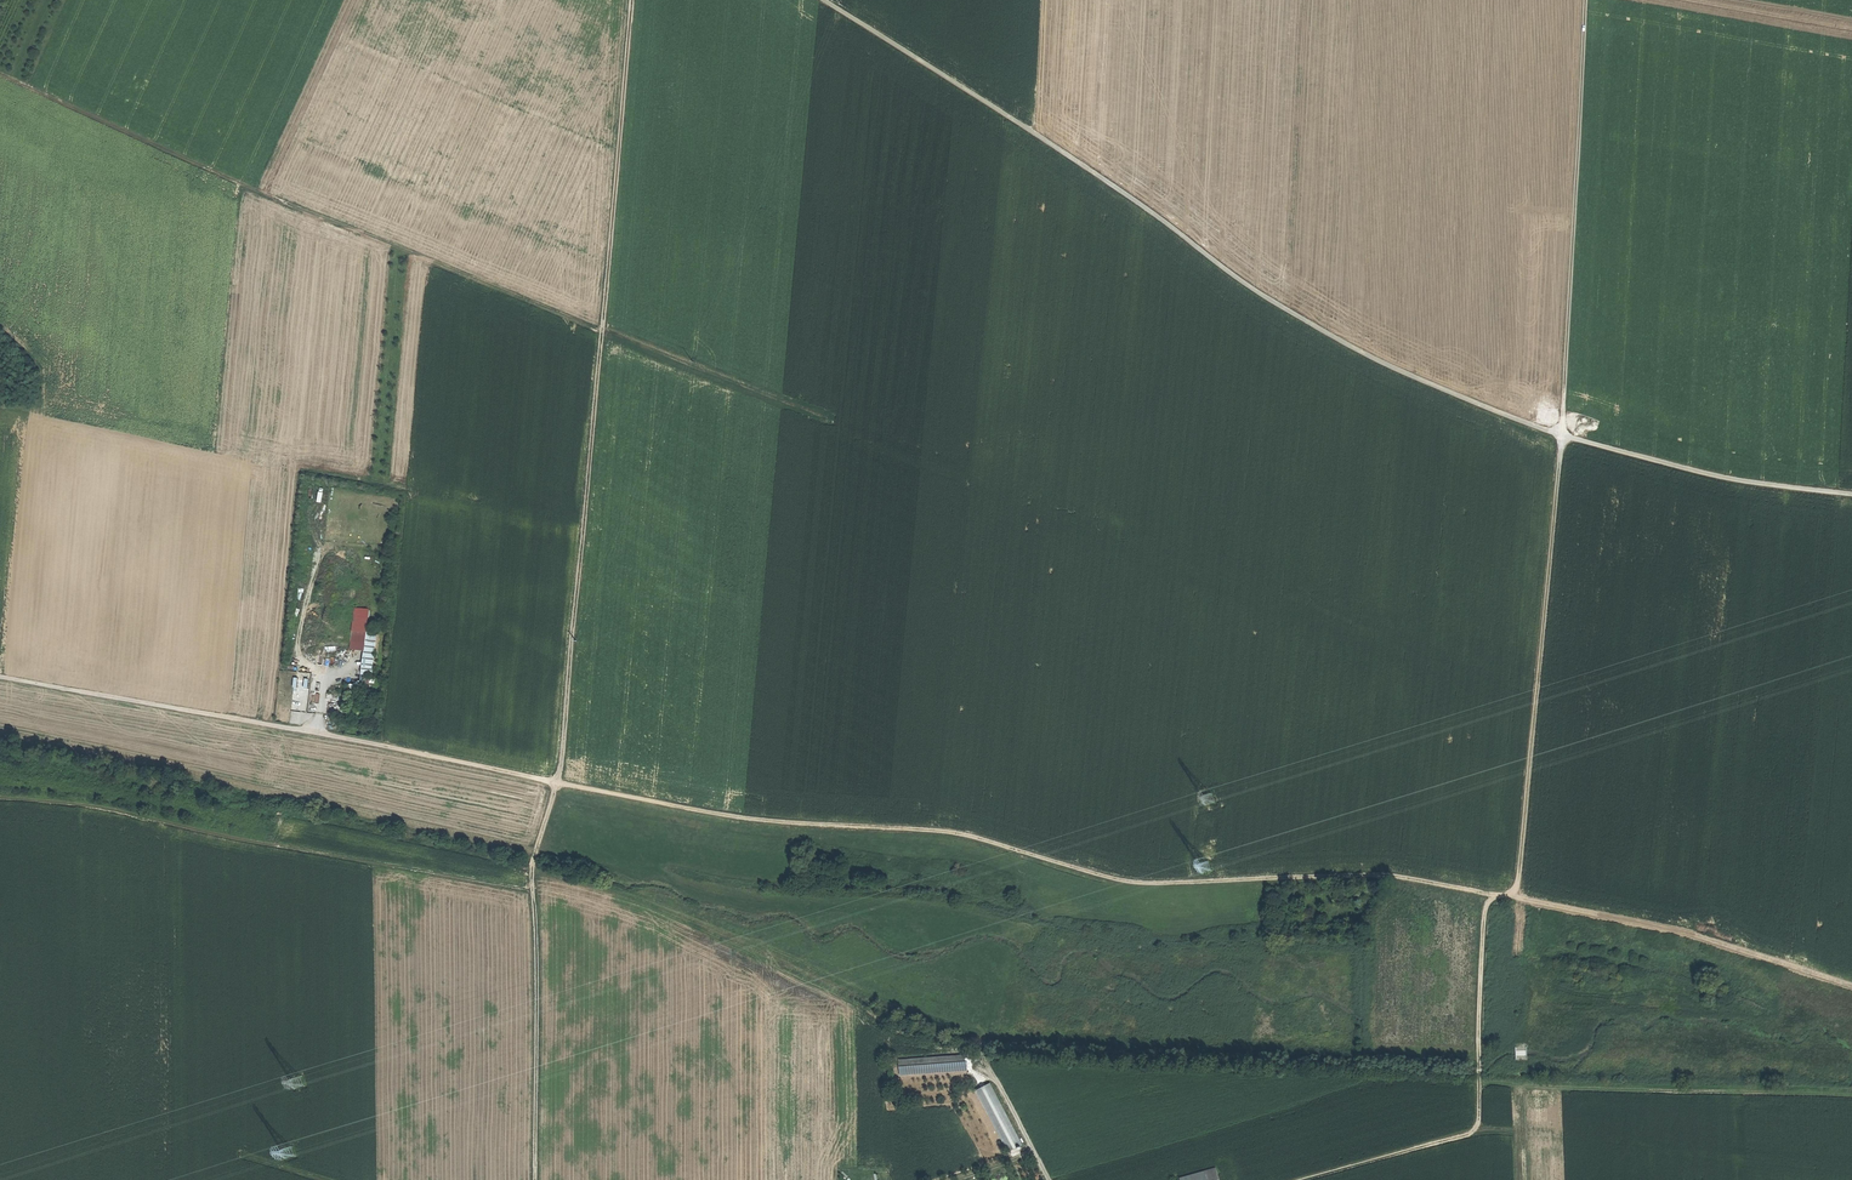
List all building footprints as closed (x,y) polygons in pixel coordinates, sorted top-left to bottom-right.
[(354,615),(353,631),(366,632),(368,617),(354,615)] [(365,648),(366,632),(353,631),(352,647),(365,648)] [(1516,1046),(1517,1059),(1527,1059),(1526,1045),(1516,1046)] [(966,1055),(899,1060),(900,1074),(967,1069),(966,1055)] [(989,1083),(977,1090),(1009,1152),(1022,1145),(989,1083)] [(1180,1178),(1181,1179),(1220,1179),(1216,1168),(1180,1178)]
